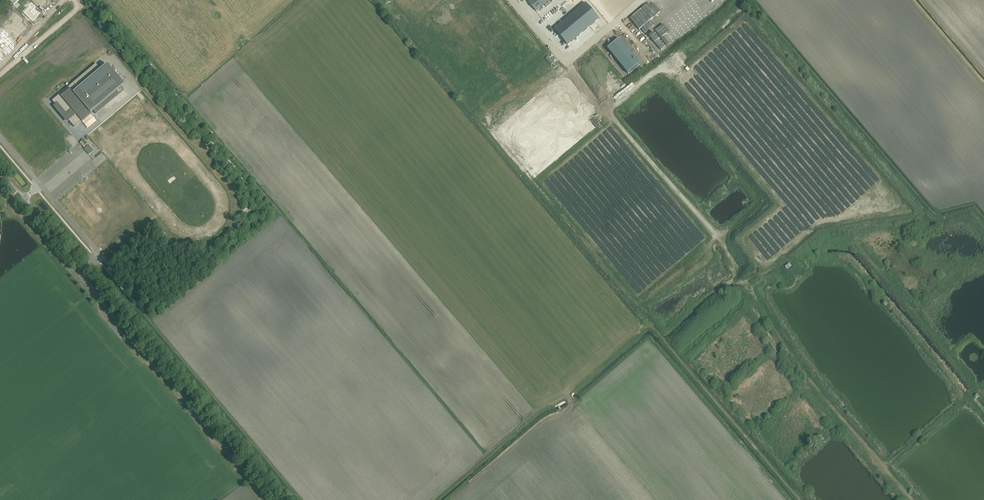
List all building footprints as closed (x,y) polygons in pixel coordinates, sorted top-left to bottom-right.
[(529,2),(532,6),(531,6),(533,8),(536,12),(540,8),(550,0),(532,0),(529,2)] [(30,6),(24,12),(33,20),(39,14),(33,9),(35,7),(31,2),(28,5),(30,6)] [(586,3),(554,30),(568,45),(599,18),(586,3)] [(16,20),(13,23),(22,32),(26,27),(21,22),(23,20),(18,15),(14,18),(16,20)] [(18,36),(22,32),(13,23),(10,26),(8,24),(5,28),(10,33),(12,31),(18,36)] [(0,37),(0,38),(8,46),(12,42),(7,36),(9,34),(4,29),(0,33),(2,35),(0,37)] [(608,49),(628,74),(640,64),(619,39),(608,49)] [(101,69),(96,64),(52,101),(74,127),(93,111),(95,114),(124,90),(121,87),(124,85),(107,64),(101,69)] [(85,150),(89,155),(93,151),(88,145),(84,149),(85,150)] [(61,159),(64,163),(71,157),(68,153),(61,159)] [(94,159),(98,166),(108,159),(103,153),(94,159)]
